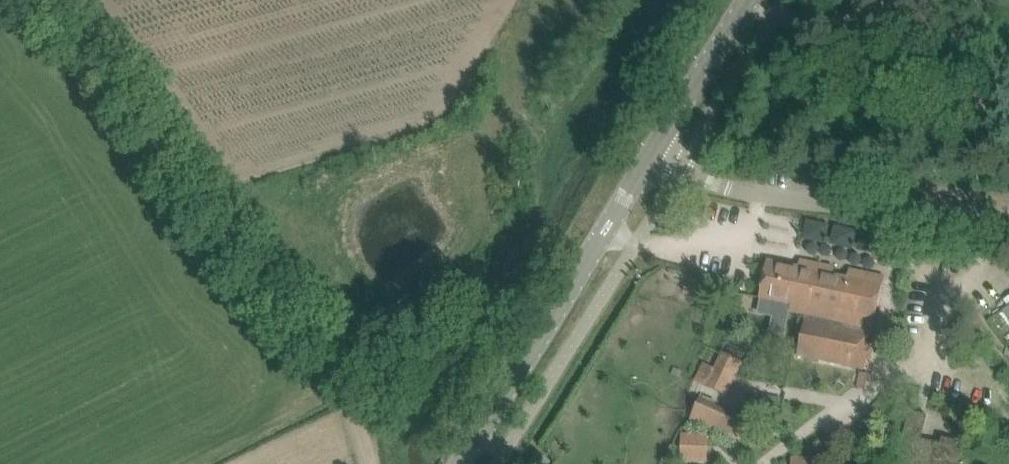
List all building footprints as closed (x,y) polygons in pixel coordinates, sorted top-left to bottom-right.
[(768,261),(760,298),(791,304),(790,311),(806,315),(873,329),(883,278),(850,271),(848,279),(833,276),(834,268),(817,264),(816,271),(768,261)] [(805,319),(798,355),(864,369),(871,333),(805,319)] [(694,380),(729,396),(743,362),(721,351),(714,366),(702,362),(694,380)] [(856,386),(864,387),(867,373),(859,371),(856,386)] [(742,415),(700,397),(690,420),(732,438),(742,415)] [(894,463),(985,463),(987,457),(968,451),(967,453),(956,448),(958,441),(942,436),(940,443),(921,438),(903,433),(894,463)] [(705,458),(706,438),(693,438),(693,435),(683,435),(683,459),(693,460),(693,457),(705,458)] [(549,462),(536,453),(529,463),(548,463),(549,462)]
